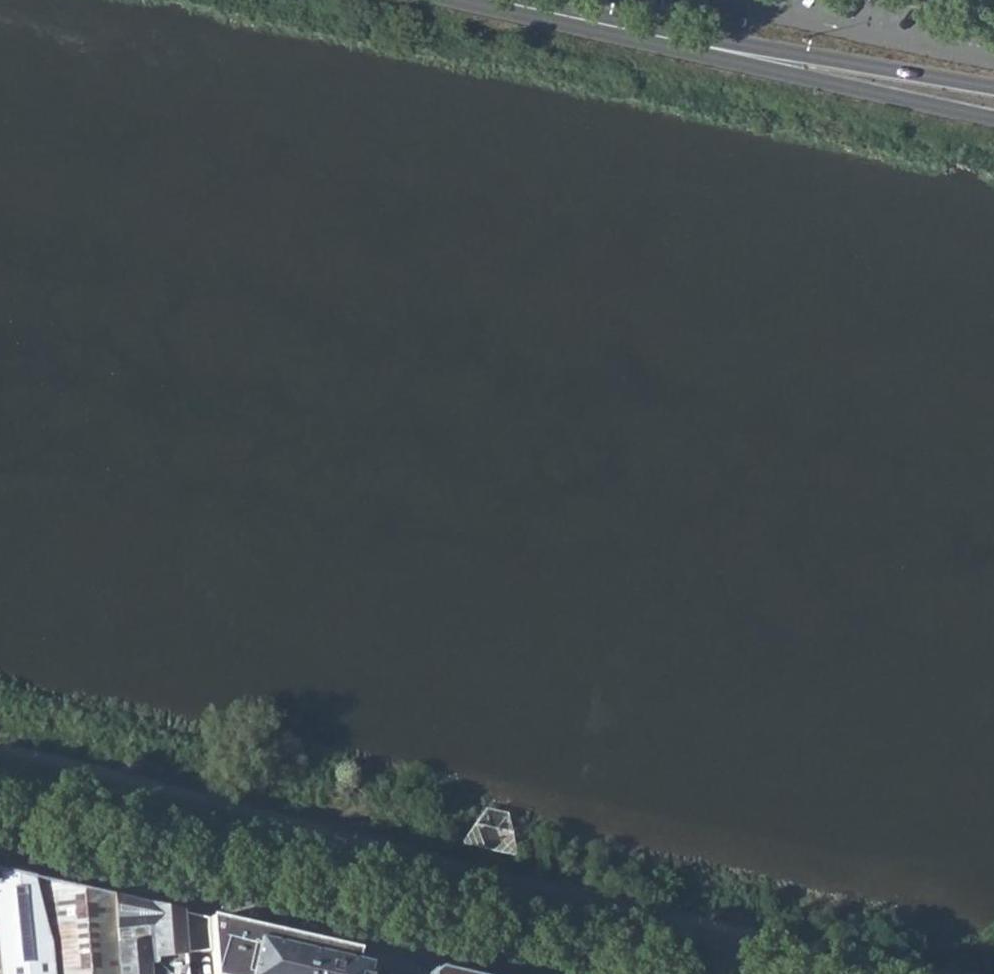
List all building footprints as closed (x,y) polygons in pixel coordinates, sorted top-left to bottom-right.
[(482,808),(459,843),(483,849),(508,854),(505,814),(482,808)] [(188,956),(214,954),(211,919),(114,897),(121,973),(189,973),(188,956)] [(368,965),(355,962),(357,952),(213,919),(218,973),(365,973),(368,965)]
